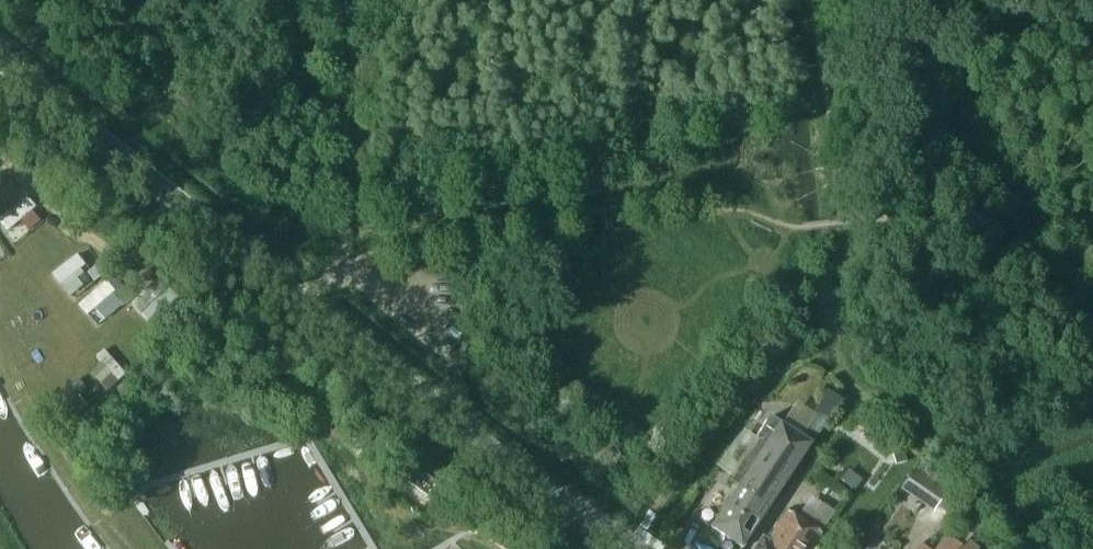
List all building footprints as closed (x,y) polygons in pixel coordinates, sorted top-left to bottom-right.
[(12,229),(42,207),(33,195),(3,218),(12,229)] [(55,269),(72,295),(98,278),(82,252),(55,269)] [(154,322),(182,295),(163,275),(134,302),(154,322)] [(88,315),(113,294),(103,283),(79,304),(88,315)] [(111,351),(91,367),(110,389),(130,373),(111,351)] [(740,485),(711,528),(742,548),(812,444),(827,421),(840,401),(828,393),(812,418),(814,420),(803,438),(780,423),(770,417),(755,438),(758,440),(732,479),(740,485)] [(71,421),(89,407),(79,395),(61,409),(71,421)] [(904,451),(893,456),(898,466),(909,461),(904,451)] [(955,477),(923,456),(899,490),(932,512),(947,490),(946,489),(955,477)] [(446,488),(416,467),(407,481),(436,502),(446,488)] [(816,493),(803,511),(825,527),(838,509),(816,493)] [(796,517),(788,512),(768,542),(762,538),(755,548),(811,548),(821,534),(796,517)] [(946,535),(935,548),(964,548),(946,535)]
